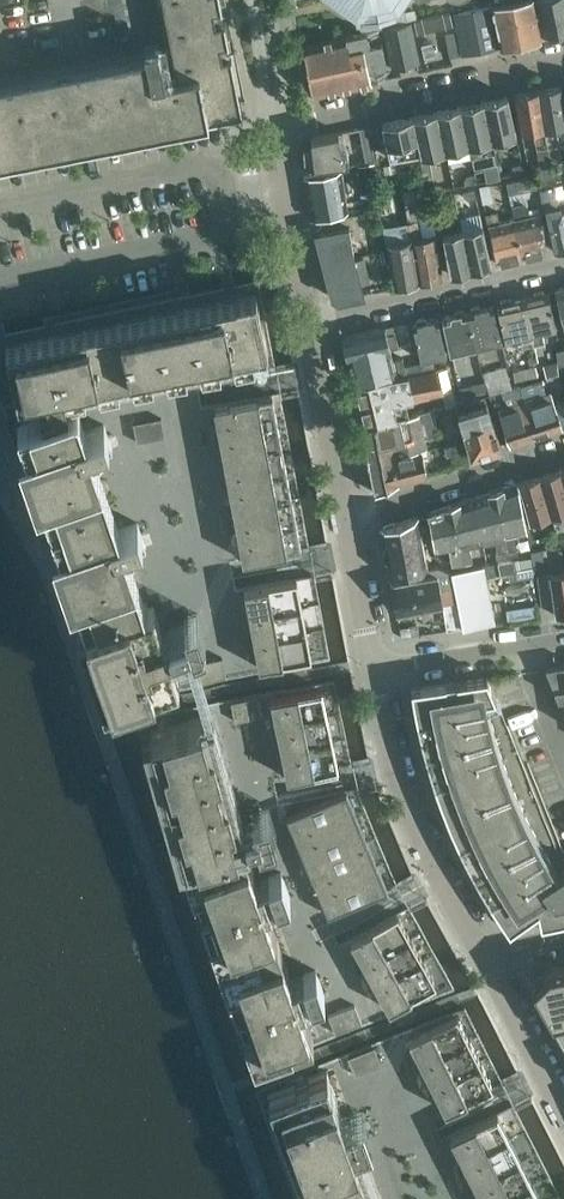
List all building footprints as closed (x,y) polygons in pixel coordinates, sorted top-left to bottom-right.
[(172,47),(160,50),(159,43),(145,46),(146,52),(0,81),(0,150),(232,104),(220,43),(229,42),(225,21),(216,23),(214,9),(222,8),(221,0),(163,0),(172,47)] [(345,2),(345,1),(353,7),(357,10),(358,14),(362,14),(361,13),(371,11),(371,12),(375,11),(375,10),(383,9),(383,10),(387,9),(387,8),(396,6),(396,7),(400,6),(400,2),(401,0),(342,0),(345,2)] [(500,46),(503,46),(506,48),(512,47),(514,44),(521,42),(513,0),(491,0),(492,5),(500,46)] [(521,42),(528,41),(531,43),(537,42),(539,38),(542,38),(534,0),(513,0),(521,42)] [(546,35),(549,34),(552,37),(559,35),(562,32),(563,31),(563,0),(539,0),(546,35)] [(454,13),(463,54),(500,46),(492,5),(454,13)] [(406,23),(384,28),(393,69),(420,63),(411,22),(406,23)] [(348,36),(303,45),(308,70),(384,53),(382,42),(364,45),(361,33),(348,36)] [(384,53),(308,70),(312,95),(372,82),(369,69),(387,65),(384,53)] [(538,90),(550,156),(561,154),(556,127),(563,126),(563,96),(562,85),(538,90)] [(550,156),(538,90),(515,94),(521,134),(534,131),(540,165),(551,163),(550,156)] [(508,95),(484,100),(492,139),(516,134),(508,95)] [(484,100),(461,105),(469,144),(492,139),(484,100)] [(461,105),(437,111),(445,149),(469,144),(461,105)] [(437,111),(414,116),(422,154),(445,149),(437,111)] [(422,154),(414,116),(382,123),(390,157),(420,151),(421,154),(422,154)] [(359,127),(362,145),(372,143),(368,125),(359,127)] [(343,149),(340,137),(339,131),(311,137),(311,139),(312,139),(313,143),(304,144),(305,160),(308,160),(308,165),(304,165),(304,167),(349,161),(348,148),(343,149)] [(372,143),(362,145),(366,162),(376,160),(372,143)] [(512,169),(513,173),(524,171),(522,163),(514,164),(512,169)] [(488,171),(490,178),(500,176),(498,167),(489,169),(488,171)] [(304,177),(308,198),(345,191),(341,171),(304,177)] [(465,178),(466,184),(477,182),(475,173),(468,174),(465,178)] [(509,182),(511,190),(537,184),(535,175),(509,182)] [(479,187),(483,202),(494,199),(490,184),(479,187)] [(437,185),(432,186),(435,198),(438,197),(444,196),(442,188),(437,185)] [(463,191),(464,195),(469,199),(476,197),(474,188),(463,191)] [(556,206),(552,188),(543,190),(545,209),(554,250),(563,248),(563,204),(556,206)] [(345,191),(308,198),(311,218),(348,211),(345,191)] [(438,197),(440,204),(450,202),(448,194),(444,196),(438,197)] [(522,258),(513,219),(500,222),(497,210),(485,213),(497,263),(522,258)] [(541,213),(513,219),(522,258),(546,252),(541,213)] [(414,221),(406,223),(419,281),(443,276),(433,234),(418,238),(414,221)] [(419,281),(406,223),(397,225),(400,242),(386,245),(395,287),(419,281)] [(482,225),(462,230),(472,269),(492,264),(482,225)] [(318,233),(325,264),(352,260),(353,260),(351,227),(318,233)] [(472,269),(462,230),(443,234),(450,274),(472,269)] [(352,260),(325,264),(333,296),(339,300),(364,294),(352,260)] [(259,280),(0,334),(0,398),(104,703),(330,659),(315,575),(313,575),(308,548),(310,548),(280,392),(279,392),(274,368),(276,368),(259,280)] [(555,288),(563,325),(563,286),(555,288)] [(534,296),(523,299),(534,343),(545,340),(542,330),(557,326),(549,293),(545,293),(543,290),(534,292),(534,296)] [(534,343),(523,299),(512,301),(510,298),(501,300),(501,304),(497,305),(505,338),(520,335),(522,345),(534,343)] [(471,311),(468,311),(476,346),(502,340),(494,305),(482,308),(479,305),(472,307),(471,311)] [(476,346),(468,311),(466,312),(463,309),(456,310),(454,315),(442,317),(450,352),(476,346)] [(447,353),(439,318),(428,321),(425,318),(418,319),(417,323),(413,324),(422,359),(447,353)] [(349,360),(391,349),(399,347),(394,325),(347,336),(344,340),(349,360)] [(349,360),(355,383),(397,373),(398,376),(406,374),(402,358),(394,361),(391,349),(349,360)] [(515,370),(518,381),(539,374),(536,364),(515,370)] [(503,391),(503,392),(513,388),(506,365),(484,373),(491,395),(503,391)] [(364,425),(409,416),(405,401),(443,392),(437,366),(406,374),(398,376),(397,373),(355,383),(356,386),(355,387),(364,425)] [(542,379),(520,386),(537,437),(563,429),(551,391),(547,393),(542,379)] [(459,386),(461,396),(486,392),(485,382),(459,386)] [(513,388),(503,392),(508,406),(498,409),(510,446),(537,437),(520,386),(513,388)] [(458,411),(470,455),(500,445),(488,402),(458,411)] [(409,416),(362,428),(370,471),(389,465),(388,461),(419,452),(416,439),(425,437),(425,438),(438,435),(433,410),(409,416)] [(422,451),(419,452),(388,461),(389,465),(370,471),(374,492),(427,476),(422,451)] [(540,476),(552,516),(563,513),(563,481),(561,470),(540,476)] [(552,516),(540,476),(518,483),(530,523),(552,516)] [(518,482),(497,489),(508,555),(518,554),(515,534),(528,531),(518,482)] [(497,489),(474,496),(482,540),(495,537),(499,557),(508,555),(497,489)] [(474,496),(452,504),(462,562),(472,560),(469,542),(482,540),(474,496)] [(462,562),(452,504),(428,512),(435,548),(449,546),(452,564),(462,562)] [(428,568),(426,555),(419,515),(384,526),(381,530),(390,575),(428,568)] [(431,554),(426,555),(428,568),(434,567),(431,554)] [(531,557),(512,560),(514,570),(532,567),(531,557)] [(514,570),(512,560),(500,562),(502,573),(514,570)] [(391,582),(396,611),(423,606),(428,608),(432,608),(436,607),(439,604),(444,603),(441,588),(454,585),(452,572),(439,566),(428,568),(430,575),(391,582)] [(452,571),(463,625),(493,620),(484,573),(468,576),(467,568),(452,571)] [(539,575),(543,603),(554,602),(556,615),(563,614),(563,572),(539,575)] [(546,666),(558,697),(563,697),(563,664),(546,666)] [(538,910),(541,923),(563,918),(563,867),(558,872),(552,863),(538,838),(525,813),(513,787),(504,760),(495,733),(487,699),(496,698),(487,676),(421,686),(421,687),(423,701),(419,702),(422,719),(417,720),(418,722),(423,721),(427,738),(431,737),(438,763),(434,765),(440,781),(435,783),(435,784),(440,783),(446,800),(450,798),(461,824),(456,825),(464,841),(459,844),(460,845),(464,843),(472,859),(476,857),(490,881),(486,883),(495,898),(491,901),(491,902),(495,900),(506,916),(536,897),(538,910)] [(177,859),(252,1070),(455,989),(409,907),(408,908),(396,885),(397,885),(357,788),(356,788),(351,764),(352,763),(334,680),(137,719),(177,859)] [(548,968),(531,985),(563,1043),(563,965),(548,968)] [(299,1198),(562,1198),(514,1104),(513,1105),(502,1082),(503,1082),(465,1008),(259,1090),(299,1198)]
